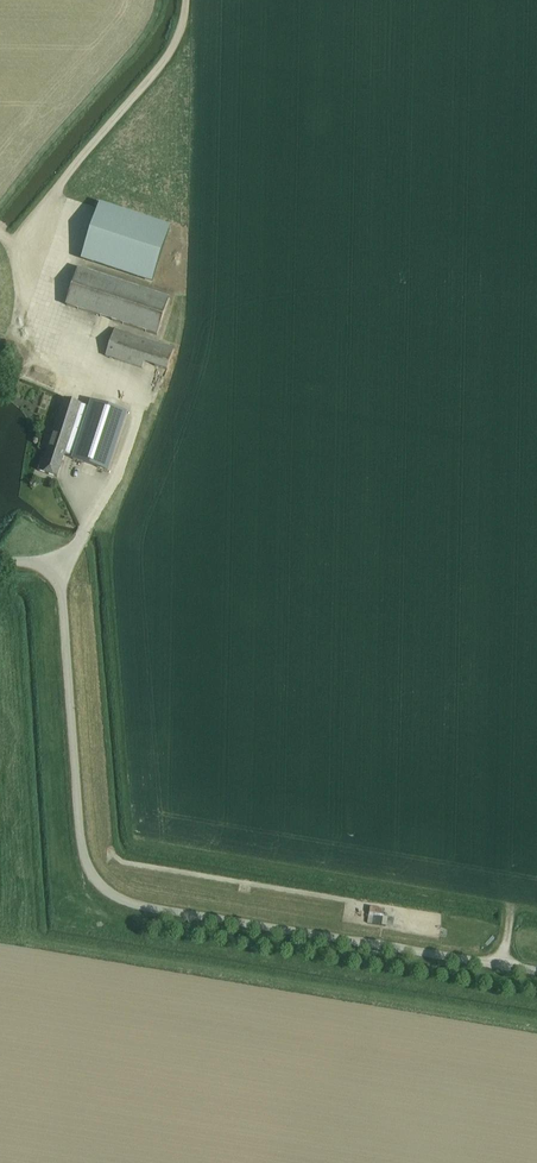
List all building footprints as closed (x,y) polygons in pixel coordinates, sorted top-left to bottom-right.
[(153,280),(170,229),(99,205),(82,257),(153,280)] [(79,268),(75,280),(67,305),(157,335),(169,298),(79,268)] [(144,363),(166,370),(167,370),(174,349),(115,329),(106,356),(143,368),(144,363)] [(42,459),(38,471),(58,477),(65,455),(72,458),(68,468),(106,480),(130,407),(93,394),(89,407),(81,404),(81,405),(65,399),(45,460),(42,459)]
